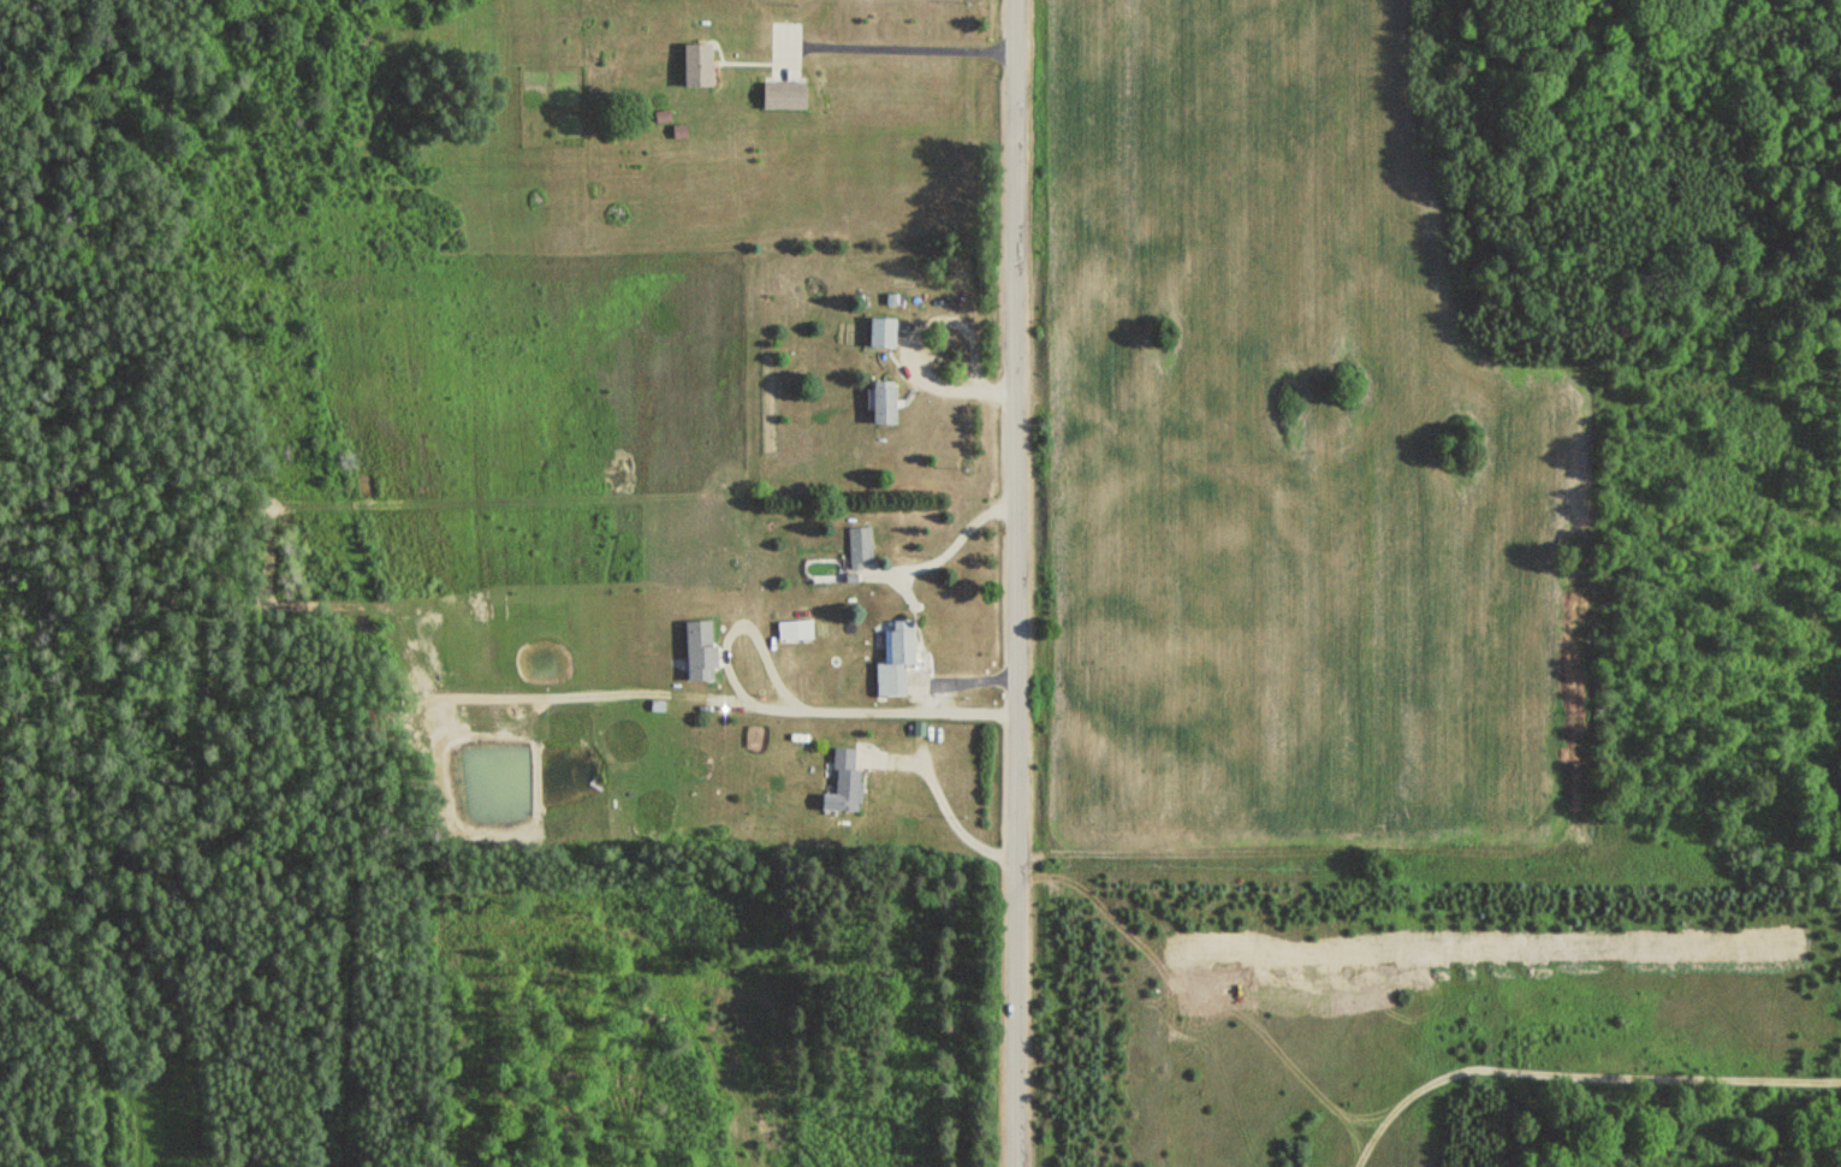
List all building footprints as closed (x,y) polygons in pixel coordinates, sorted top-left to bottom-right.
[(706,43),(676,43),(676,86),(706,86),(706,43)] [(756,83),(756,109),(802,109),(802,83),(756,83)] [(865,347),(893,347),(893,318),(865,318),(865,347)] [(867,424),(893,424),(893,381),(867,381),(867,424)] [(870,526),(847,526),(847,569),(870,569),(870,526)] [(680,620),(682,680),(712,679),(711,620),(680,620)] [(776,639),(811,639),(811,621),(776,621),(776,639)] [(882,663),(872,663),(873,695),(902,695),(902,667),(911,666),(911,622),(882,622),(882,663)] [(857,810),(857,749),(832,749),(832,797),(818,797),(818,810),(857,810)]
